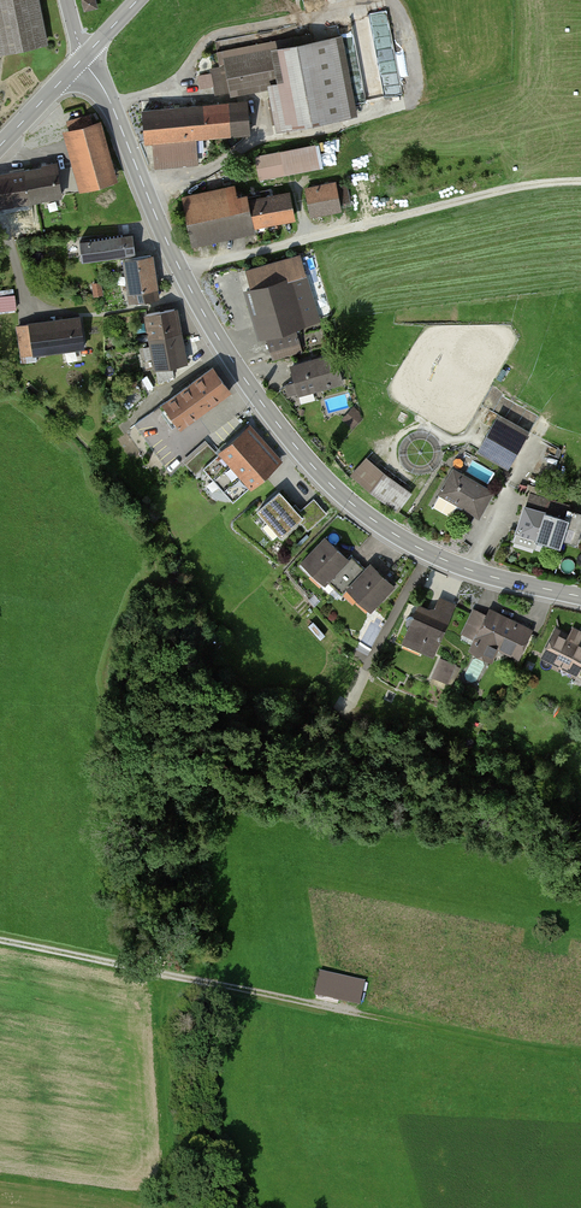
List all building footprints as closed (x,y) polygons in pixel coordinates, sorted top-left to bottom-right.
[(49,43),(40,0),(0,0),(0,53),(49,43)] [(85,0),(86,9),(96,8),(95,0),(87,0),(85,0)] [(365,68),(370,99),(403,93),(389,8),(371,11),(380,65),(365,68)] [(370,11),(354,13),(357,34),(373,32),(370,11)] [(356,113),(342,36),(273,48),(272,43),(220,52),(227,92),(270,84),(278,127),(356,113)] [(243,104),(141,110),(143,140),(154,139),(156,165),(196,162),(194,136),(245,133),(243,104)] [(101,121),(67,131),(83,187),(117,178),(101,121)] [(349,136),(331,140),(332,148),(351,145),(349,136)] [(256,157),(260,178),(321,167),(317,146),(256,157)] [(0,175),(0,205),(61,197),(56,167),(0,175)] [(306,191),(311,214),(349,207),(345,184),(306,191)] [(184,196),(192,238),(296,219),(291,192),(239,202),(236,187),(184,196)] [(131,235),(78,243),(81,266),(126,259),(135,258),(131,235)] [(135,258),(126,259),(133,301),(159,297),(153,256),(135,258)] [(317,272),(247,291),(259,337),(268,335),(274,357),(301,350),(295,328),(329,319),(317,272)] [(18,307),(17,291),(0,292),(0,308),(18,307)] [(179,310),(148,315),(156,366),(188,361),(179,310)] [(17,326),(20,355),(82,349),(79,320),(17,326)] [(291,366),(298,391),(314,387),(314,390),(341,382),(334,355),(291,366)] [(215,368),(166,402),(182,426),(231,393),(215,368)] [(343,417),(355,428),(366,415),(354,405),(343,417)] [(510,469),(528,430),(497,415),(478,454),(510,469)] [(246,430),(203,467),(233,501),(276,464),(246,430)] [(385,472),(368,457),(355,472),(373,488),(385,472)] [(456,468),(442,493),(481,516),(495,491),(456,468)] [(409,490),(385,472),(373,488),(397,505),(409,490)] [(280,495),(258,513),(281,541),(304,523),(280,495)] [(518,532),(560,546),(562,539),(577,544),(580,532),(580,514),(530,496),(518,532)] [(327,515),(314,500),(298,514),(312,529),(327,515)] [(305,561),(327,582),(330,579),(338,587),(357,566),(327,538),(305,561)] [(365,574),(357,566),(338,587),(346,594),(350,591),(371,612),(396,586),(374,565),(365,574)] [(421,608),(405,645),(436,658),(457,606),(440,599),(434,613),(421,608)] [(475,610),(464,632),(476,638),(471,649),(493,660),(498,649),(519,659),(533,630),(491,609),(487,616),(475,610)] [(544,656),(579,674),(580,670),(580,630),(575,627),(570,637),(557,631),(544,656)] [(434,672),(451,679),(459,662),(441,654),(434,672)] [(321,972),(316,997),(361,1007),(366,981),(321,972)]
